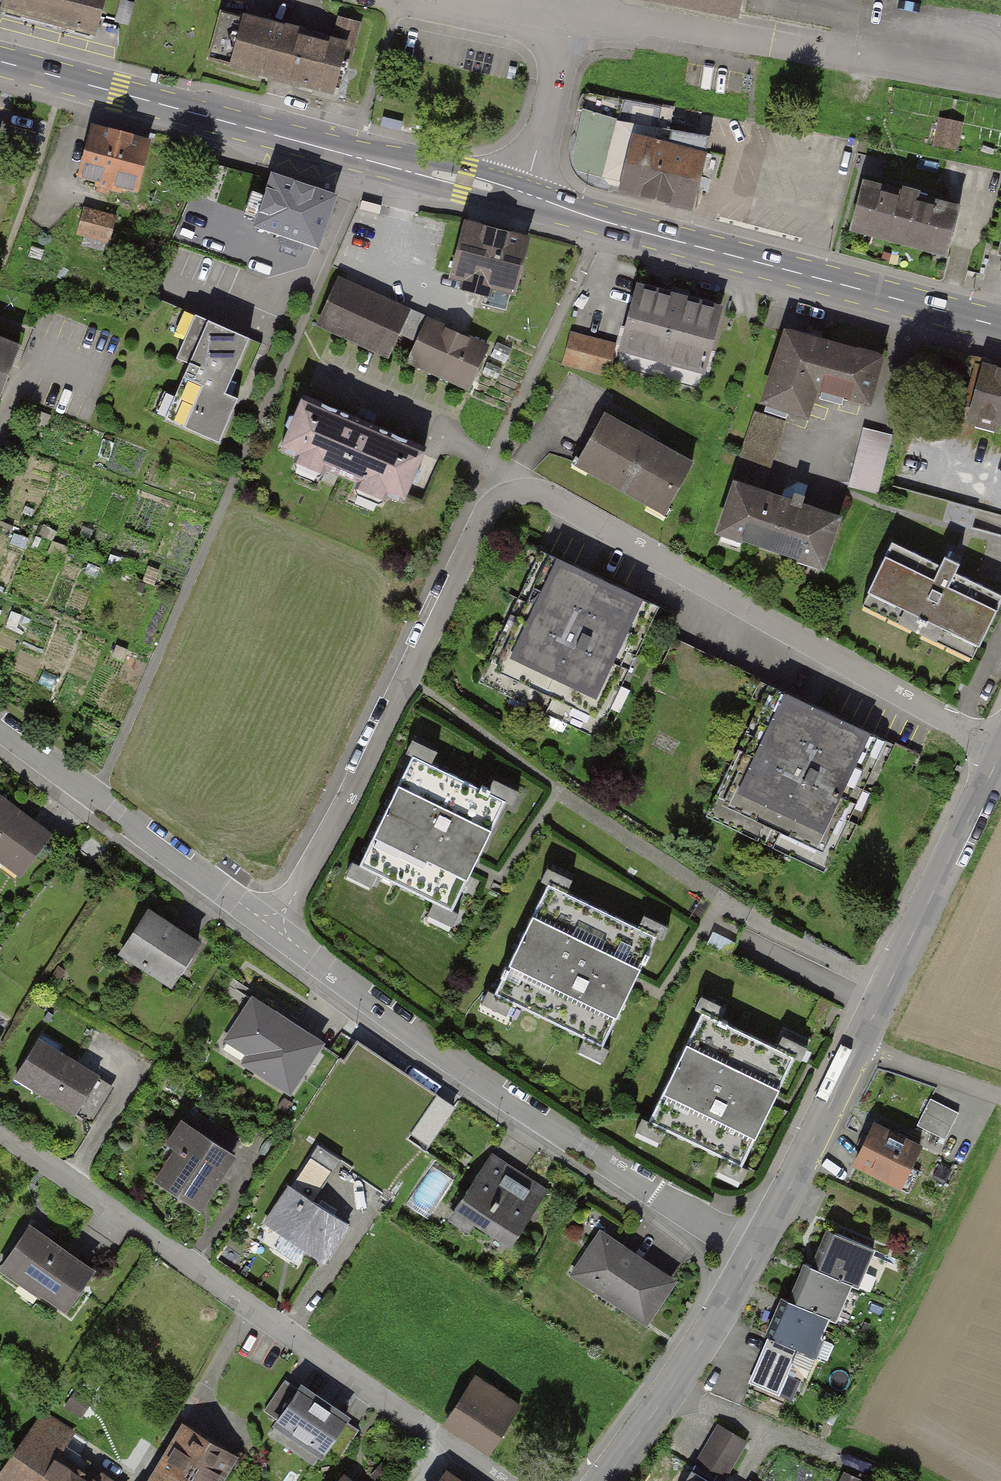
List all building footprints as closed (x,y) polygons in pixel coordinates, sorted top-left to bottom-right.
[(2,8),(96,32),(104,0),(4,0),(2,8)] [(641,5),(739,24),(743,0),(642,0),(641,5)] [(209,58),(333,91),(344,45),(221,13),(209,58)] [(691,207),(710,136),(678,131),(678,132),(617,122),(617,120),(583,109),(574,152),(574,161),(578,170),(622,182),(620,189),(691,207)] [(938,144),(960,145),(961,116),(939,115),(938,144)] [(146,143),(95,129),(82,175),(98,179),(97,184),(120,190),(121,185),(134,188),(146,143)] [(317,245),(334,195),(272,175),(256,224),(281,233),(278,243),(301,250),(304,240),(317,245)] [(863,184),(852,227),(946,251),(957,210),(916,198),(916,194),(902,190),(900,194),(863,184)] [(839,206),(834,205),(829,225),(835,226),(839,206)] [(113,218),(86,211),(81,231),(85,232),(82,244),(104,250),(113,218)] [(526,238),(467,224),(454,275),(467,278),(465,287),(485,292),(482,304),(508,310),(526,238)] [(404,311),(341,282),(322,323),(386,352),(404,311)] [(720,309),(639,287),(623,346),(703,368),(720,309)] [(189,363),(208,319),(170,303),(150,346),(189,363)] [(219,442),(261,343),(208,319),(189,363),(165,420),(219,442)] [(486,347),(427,321),(410,359),(469,385),(486,347)] [(868,400),(879,358),(792,334),(787,332),(765,400),(806,413),(815,387),(868,400)] [(615,345),(571,334),(564,363),(608,374),(615,345)] [(0,341),(0,393),(18,348),(0,341)] [(977,365),(970,390),(966,389),(963,403),(973,408),(972,414),(1000,422),(1000,371),(977,365)] [(425,447),(304,395),(295,415),(290,415),(286,424),(289,428),(281,448),(358,481),(355,489),(357,494),(378,504),(383,501),(386,493),(402,500),(411,480),(416,479),(420,471),(416,467),(425,447)] [(784,421),(755,412),(733,477),(762,487),(784,421)] [(651,444),(603,417),(577,462),(664,511),(692,462),(653,440),(651,444)] [(891,437),(862,430),(850,482),(879,489),(891,437)] [(789,499),(734,481),(718,531),(822,565),(838,517),(803,505),(806,494),(799,492),(792,490),(789,499)] [(891,542),(868,591),(980,645),(1000,600),(1000,594),(955,572),(959,563),(953,560),(944,556),(940,565),(891,542)] [(655,605),(543,552),(483,680),(595,732),(655,605)] [(822,868),(883,740),(771,688),(710,815),(822,868)] [(359,868),(451,912),(470,874),(474,865),(504,803),(412,759),(359,868)] [(0,799),(0,856),(4,859),(8,854),(26,867),(50,835),(0,799)] [(496,994),(603,1047),(635,982),(656,939),(549,886),(496,994)] [(205,949),(143,910),(116,953),(179,991),(205,949)] [(221,1043),(247,1059),(242,1067),(290,1097),(324,1042),(251,996),(221,1043)] [(649,1121),(741,1166),(774,1099),(777,1093),(793,1059),(701,1014),(649,1121)] [(63,1046),(42,1033),(19,1069),(38,1081),(34,1087),(75,1113),(76,1112),(91,1122),(109,1092),(72,1069),(76,1063),(59,1052),(63,1046)] [(452,1106),(371,1057),(344,1101),(425,1150),(452,1106)] [(958,1112),(930,1099),(917,1125),(944,1139),(958,1112)] [(240,1142),(190,1110),(169,1142),(178,1148),(157,1181),(198,1207),(240,1142)] [(919,1146),(874,1124),(855,1163),(900,1184),(898,1188),(909,1193),(920,1170),(910,1165),(919,1146)] [(341,1159),(318,1144),(269,1218),(287,1230),(275,1248),(296,1261),(304,1249),(323,1262),(348,1224),(313,1201),(341,1159)] [(547,1197),(491,1160),(454,1216),(510,1253),(547,1197)] [(85,1266),(29,1227),(1,1266),(22,1280),(26,1275),(43,1287),(41,1290),(66,1307),(80,1288),(74,1283),(85,1266)] [(874,1247),(827,1228),(811,1265),(805,1262),(789,1300),(782,1298),(767,1335),(770,1336),(799,1348),(815,1354),(821,1340),(817,1338),(826,1317),(830,1318),(836,1303),(841,1305),(850,1284),(853,1285),(859,1270),(864,1272),(874,1247)] [(670,1280),(601,1234),(576,1273),(645,1319),(670,1280)] [(799,1348),(770,1336),(750,1382),(791,1400),(800,1380),(787,1374),(799,1348)] [(474,1375),(446,1419),(491,1447),(519,1404),(474,1375)] [(344,1418),(300,1388),(299,1390),(285,1381),(265,1410),(279,1420),(278,1422),(322,1451),(323,1449),(337,1459),(357,1430),(343,1420),(344,1418)] [(3,1472),(17,1480),(113,1480),(100,1473),(97,1478),(59,1453),(73,1432),(43,1412),(3,1472)] [(745,1441),(719,1425),(696,1463),(722,1479),(745,1441)] [(234,1455),(183,1426),(149,1480),(218,1480),(234,1455)] [(446,1471),(439,1480),(459,1480),(446,1471)]
